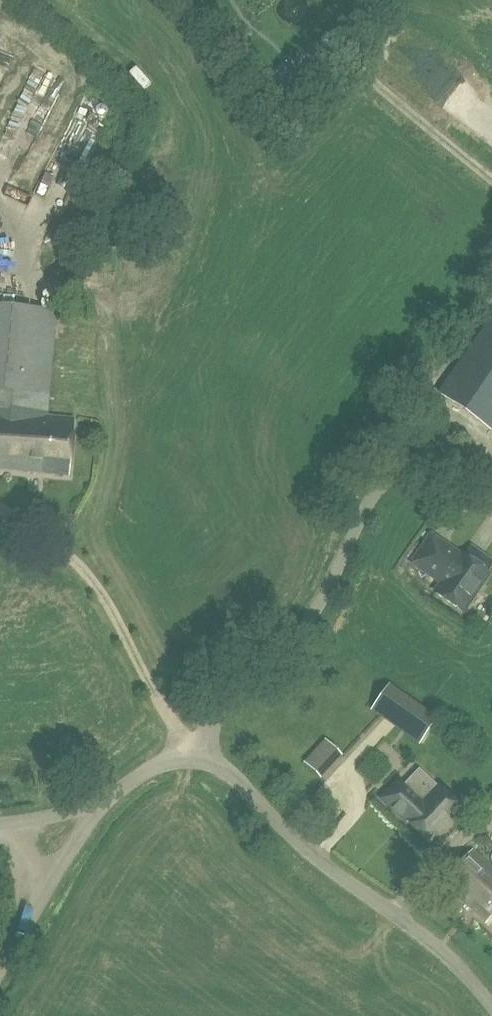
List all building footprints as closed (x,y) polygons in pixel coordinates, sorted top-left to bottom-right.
[(0,176),(0,209),(2,210),(13,181),(0,176)] [(56,311),(0,306),(0,470),(68,476),(73,419),(47,417),(56,311)] [(491,427),(491,318),(439,392),(491,429),(491,427)] [(460,556),(431,535),(413,562),(442,582),(435,592),(462,611),(488,573),(461,554),(460,556)] [(390,686),(376,706),(422,738),(436,719),(390,686)] [(330,736),(307,754),(322,773),(345,755),(330,736)] [(419,768),(403,785),(398,781),(383,798),(431,842),(462,808),(427,776),(419,768)] [(472,850),(443,882),(486,922),(491,916),(491,868),(472,850)]
